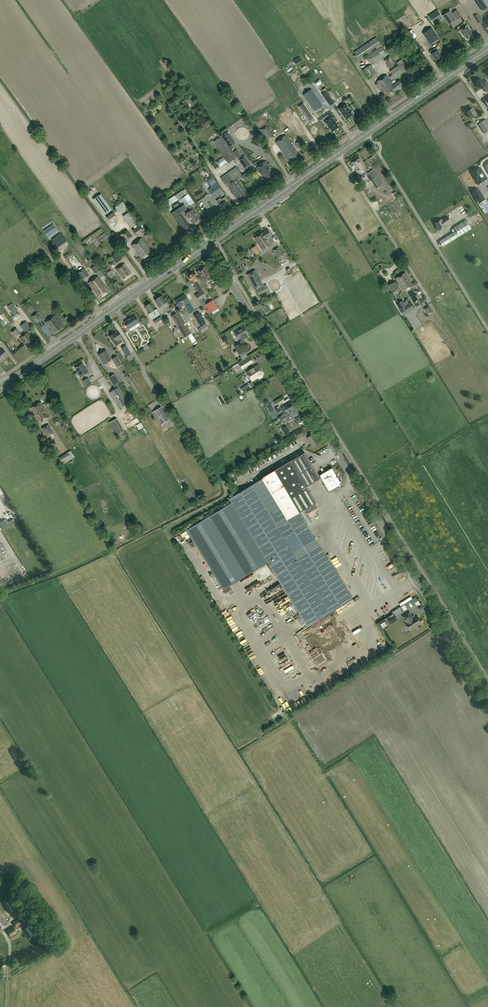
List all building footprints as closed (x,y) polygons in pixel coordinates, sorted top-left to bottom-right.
[(484,11),(487,8),(487,0),(477,0),(484,11)] [(433,24),(443,18),(438,10),(428,16),(433,24)] [(449,10),(442,16),(449,25),(456,20),(449,10)] [(467,26),(460,31),(463,36),(464,35),(466,39),(472,35),(468,29),(469,29),(467,26)] [(439,38),(435,32),(426,38),(430,44),(439,38)] [(381,47),(382,47),(376,37),(354,52),(360,61),(377,50),(367,56),(372,64),(382,57),(386,54),(381,47)] [(435,48),(430,52),(431,54),(436,61),(441,57),(439,54),(440,53),(435,48)] [(389,67),(394,63),(390,57),(384,60),(389,67)] [(389,71),(392,74),(389,76),(391,80),(394,78),(408,69),(404,62),(389,71)] [(376,74),(370,65),(362,70),(368,79),(376,74)] [(377,82),(387,97),(395,91),(403,86),(399,81),(393,85),(387,75),(377,82)] [(481,89),(483,87),(486,90),(487,89),(486,85),(484,82),(481,78),(476,82),(481,89)] [(326,91),(321,94),(330,105),(334,102),(326,91)] [(314,102),(310,104),(314,110),(313,110),(318,117),(319,119),(321,117),(324,115),(319,106),(317,107),(316,106),(323,101),(320,98),(314,102)] [(300,108),(310,123),(315,120),(305,105),(300,108)] [(339,109),(346,120),(353,115),(353,114),(353,113),(352,111),(351,112),(346,105),(339,109)] [(477,110),(475,111),(473,108),(467,112),(472,118),(475,116),(477,119),(479,117),(477,114),(479,113),(477,110)] [(288,112),(282,116),(284,120),(291,116),(288,112)] [(271,117),(265,120),(269,127),(274,123),(271,117)] [(332,117),(325,122),(330,129),(329,129),(329,130),(330,132),(331,132),(331,131),(332,132),(339,127),(332,117)] [(486,119),(478,124),(485,133),(487,131),(487,122),(486,119)] [(275,136),(267,125),(259,130),(268,141),(275,136)] [(273,125),(270,128),(277,134),(280,131),(273,125)] [(229,148),(236,143),(228,132),(221,136),(229,148)] [(275,143),(289,162),(299,155),(285,135),(275,143)] [(221,157),(223,156),(228,163),(236,158),(221,137),(214,141),(213,140),(210,142),(213,147),(214,147),(221,157)] [(306,149),(299,141),(295,144),(302,152),(306,149)] [(238,160),(245,170),(251,166),(244,155),(238,160)] [(223,157),(216,162),(219,167),(226,162),(223,157)] [(353,169),(354,168),(358,174),(366,169),(359,158),(351,163),(352,164),(350,165),(353,169)] [(257,168),(257,169),(258,170),(266,181),(274,175),(265,162),(257,168)] [(227,183),(236,178),(241,174),(236,167),(220,178),(226,186),(228,185),(227,183)] [(254,167),(247,172),(250,176),(257,172),(254,167)] [(471,173),(478,183),(477,184),(478,185),(487,179),(480,167),(471,173)] [(247,194),(236,178),(227,183),(228,185),(231,188),(229,189),(237,200),(247,194)] [(223,191),(217,183),(208,190),(214,198),(223,191)] [(479,188),(474,191),(478,198),(484,195),(483,194),(484,194),(480,188),(479,188)] [(178,200),(179,200),(178,201),(182,206),(171,213),(183,231),(189,227),(180,214),(187,209),(186,208),(194,203),(188,194),(185,189),(164,202),(167,207),(165,208),(168,212),(173,209),(170,205),(178,200)] [(112,210),(104,199),(101,195),(95,200),(98,204),(97,205),(104,215),(112,210)] [(219,200),(217,201),(221,207),(225,213),(231,208),(228,205),(226,201),(225,199),(224,198),(223,198),(222,199),(221,198),(219,200)] [(186,214),(193,224),(200,219),(193,209),(190,206),(188,208),(190,211),(186,214)] [(139,222),(134,214),(133,214),(131,211),(123,216),(125,219),(125,220),(129,225),(131,224),(133,226),(139,222)] [(117,218),(113,212),(106,217),(112,226),(115,224),(113,221),(117,218)] [(440,230),(442,229),(447,226),(450,225),(449,223),(452,222),(448,216),(442,220),(442,219),(435,223),(440,230)] [(440,241),(443,247),(472,229),(466,220),(454,228),(456,231),(440,241)] [(49,236),(58,230),(54,223),(44,230),(47,234),(47,233),(49,236)] [(136,228),(140,233),(146,230),(142,224),(136,228)] [(132,237),(126,229),(119,234),(125,241),(132,237)] [(263,251),(272,245),(267,238),(269,236),(266,231),(264,232),(254,238),(263,251)] [(67,242),(61,233),(52,240),(57,248),(67,242)] [(105,233),(98,237),(101,242),(108,237),(105,233)] [(88,246),(95,241),(92,237),(85,242),(88,246)] [(132,245),(142,260),(152,253),(142,238),(132,245)] [(257,245),(252,248),(256,255),(261,252),(257,245)] [(273,251),(278,259),(284,256),(279,247),(273,251)] [(67,260),(73,255),(71,251),(64,256),(67,260)] [(116,263),(122,259),(117,252),(111,257),(116,263)] [(263,255),(266,260),(272,257),(270,252),(263,255)] [(272,262),(257,271),(260,276),(275,267),(272,262)] [(89,266),(94,274),(100,271),(95,263),(89,266)] [(123,279),(131,273),(124,264),(116,269),(123,279)] [(204,284),(213,279),(206,266),(197,272),(204,284)] [(89,275),(84,268),(77,273),(82,280),(89,275)] [(263,285),(255,271),(247,275),(254,290),(263,285)] [(191,284),(193,283),(199,293),(195,295),(199,301),(208,295),(205,290),(203,291),(197,281),(199,279),(195,273),(192,275),(191,274),(188,276),(189,277),(188,277),(190,281),(189,282),(191,284)] [(395,282),(388,286),(392,292),(399,288),(398,286),(400,285),(404,292),(413,286),(405,273),(396,279),(398,283),(396,284),(395,282)] [(89,283),(99,297),(108,291),(98,277),(89,283)] [(259,295),(271,289),(268,283),(256,290),(259,295)] [(401,298),(407,305),(412,301),(407,294),(401,298)] [(189,301),(185,295),(175,301),(179,307),(183,304),(189,313),(195,310),(190,303),(189,301)] [(161,310),(168,305),(162,296),(155,300),(161,310)] [(218,308),(213,300),(205,305),(208,310),(207,310),(209,314),(218,308)] [(403,301),(397,305),(403,316),(414,309),(411,303),(406,306),(403,301)] [(157,309),(156,309),(155,310),(150,303),(146,306),(150,313),(149,314),(152,319),(155,324),(162,319),(160,315),(160,314),(157,309)] [(12,304),(7,307),(13,315),(18,311),(12,304)] [(432,312),(428,306),(424,309),(428,315),(432,312)] [(15,320),(21,316),(18,312),(12,317),(15,320)] [(42,318),(37,312),(31,317),(35,323),(42,318)] [(171,317),(184,338),(192,333),(193,336),(207,328),(206,325),(204,326),(204,325),(194,332),(186,320),(184,322),(178,312),(171,317)] [(199,312),(194,315),(201,326),(206,323),(199,312)] [(45,323),(54,335),(63,328),(54,316),(45,323)] [(135,316),(124,322),(128,329),(139,323),(135,316)] [(20,326),(25,332),(31,328),(26,322),(20,326)] [(246,334),(248,333),(244,326),(234,332),(238,339),(241,338),(242,341),(248,337),(246,334)] [(16,327),(11,330),(16,339),(18,338),(17,336),(20,334),(16,327)] [(122,342),(121,341),(123,339),(117,331),(109,337),(115,345),(116,346),(122,342)] [(28,349),(36,343),(28,332),(20,338),(28,349)] [(245,352),(240,343),(234,347),(240,355),(245,352)] [(131,354),(126,345),(122,348),(129,361),(133,358),(131,354)] [(106,351),(99,355),(104,364),(111,360),(106,351)] [(122,364),(117,356),(112,359),(117,367),(122,364)] [(253,362),(250,357),(239,364),(242,369),(253,362)] [(82,363),(75,368),(78,372),(77,372),(81,377),(88,372),(86,369),(82,363)] [(262,374),(263,373),(258,365),(247,373),(252,380),(257,377),(258,378),(259,378),(261,378),(262,377),(262,375),(262,374)] [(114,386),(120,382),(115,374),(109,378),(114,386)] [(83,381),(86,387),(91,384),(88,378),(83,381)] [(243,392),(250,387),(248,384),(241,388),(243,392)] [(114,389),(109,392),(120,409),(125,406),(126,407),(125,407),(129,413),(133,410),(128,403),(117,385),(113,387),(114,389)] [(40,422),(50,416),(41,402),(31,408),(40,422)] [(279,418),(295,408),(291,402),(285,406),(281,409),(284,414),(279,418)] [(266,407),(271,416),(273,419),(278,417),(271,404),(270,405),(269,403),(265,405),(266,407)] [(169,420),(161,407),(153,412),(161,425),(169,420)] [(299,414),(295,408),(279,418),(281,421),(291,415),(292,418),(293,417),(299,414)] [(124,432),(116,419),(110,423),(117,436),(124,432)] [(54,434),(48,425),(42,429),(47,438),(54,434)] [(280,429),(284,437),(291,433),(295,431),(294,428),(289,430),(286,426),(281,429),(280,429)] [(302,428),(293,433),(297,439),(306,434),(302,428)] [(313,447),(320,443),(314,434),(307,438),(313,447)] [(59,458),(63,465),(72,459),(67,453),(59,458)] [(198,523),(187,530),(205,560),(223,590),(246,576),(268,563),(288,596),(307,627),(330,614),(353,602),(342,585),(319,546),(306,525),(299,513),(305,510),(307,514),(312,511),(317,508),(315,504),(316,503),(311,495),(307,487),(313,483),(320,479),(312,466),(304,453),(289,462),(273,472),(262,478),(240,492),(229,499),(232,503),(220,510),(209,516),(198,523)] [(333,469),(331,469),(321,475),(321,477),(329,491),(330,491),(339,486),(340,486),(342,482),(340,482),(333,469)] [(186,494),(191,502),(196,499),(191,491),(186,494)] [(10,509),(7,504),(0,508),(0,515),(10,509)] [(379,549),(380,548),(381,551),(385,550),(382,540),(376,542),(379,549)] [(202,581),(213,573),(211,571),(200,578),(202,581)] [(421,623),(417,616),(412,620),(408,612),(402,616),(406,623),(406,624),(410,630),(421,623)] [(340,620),(348,636),(358,631),(351,618),(350,615),(340,620)] [(388,619),(391,624),(398,620),(395,615),(388,619)] [(329,625),(332,632),(342,628),(339,621),(329,625)] [(306,628),(307,629),(302,631),(305,636),(309,634),(308,633),(313,631),(310,626),(306,628)] [(352,636),(333,646),(337,653),(356,644),(352,636)] [(2,902),(9,913),(17,909),(10,897),(2,902)] [(16,928),(22,924),(18,919),(13,923),(16,928)] [(36,934),(31,925),(25,928),(31,937),(36,934)] [(10,936),(17,932),(14,926),(7,930),(10,936)] [(21,936),(16,940),(19,944),(24,940),(21,936)]
